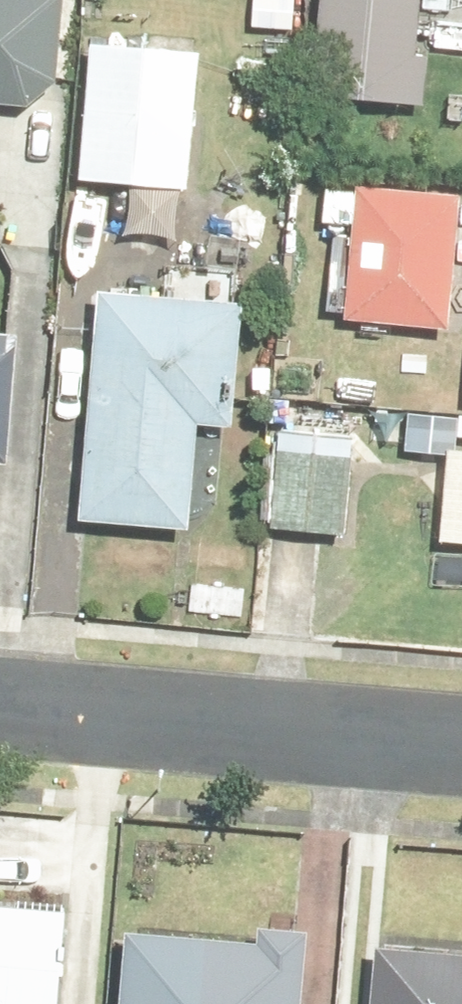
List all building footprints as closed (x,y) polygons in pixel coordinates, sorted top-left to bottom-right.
[(357,21),(264,13),(254,135),(346,143),(357,21)] [(142,87),(29,80),(20,219),(134,225),(142,87)] [(402,236),(293,223),(277,360),(386,372),(402,236)] [(167,347),(41,332),(13,565),(138,581),(167,347)] [(417,334),(413,443),(461,445),(461,336),(417,334)] [(292,461),(221,456),(212,564),(283,569),(292,461)] [(460,488),(384,487),(383,582),(459,583),(460,488)] [(61,909),(0,906),(0,1003),(56,1003),(61,909)] [(285,951),(244,950),(125,942),(121,1003),(282,1003),(285,951)]
